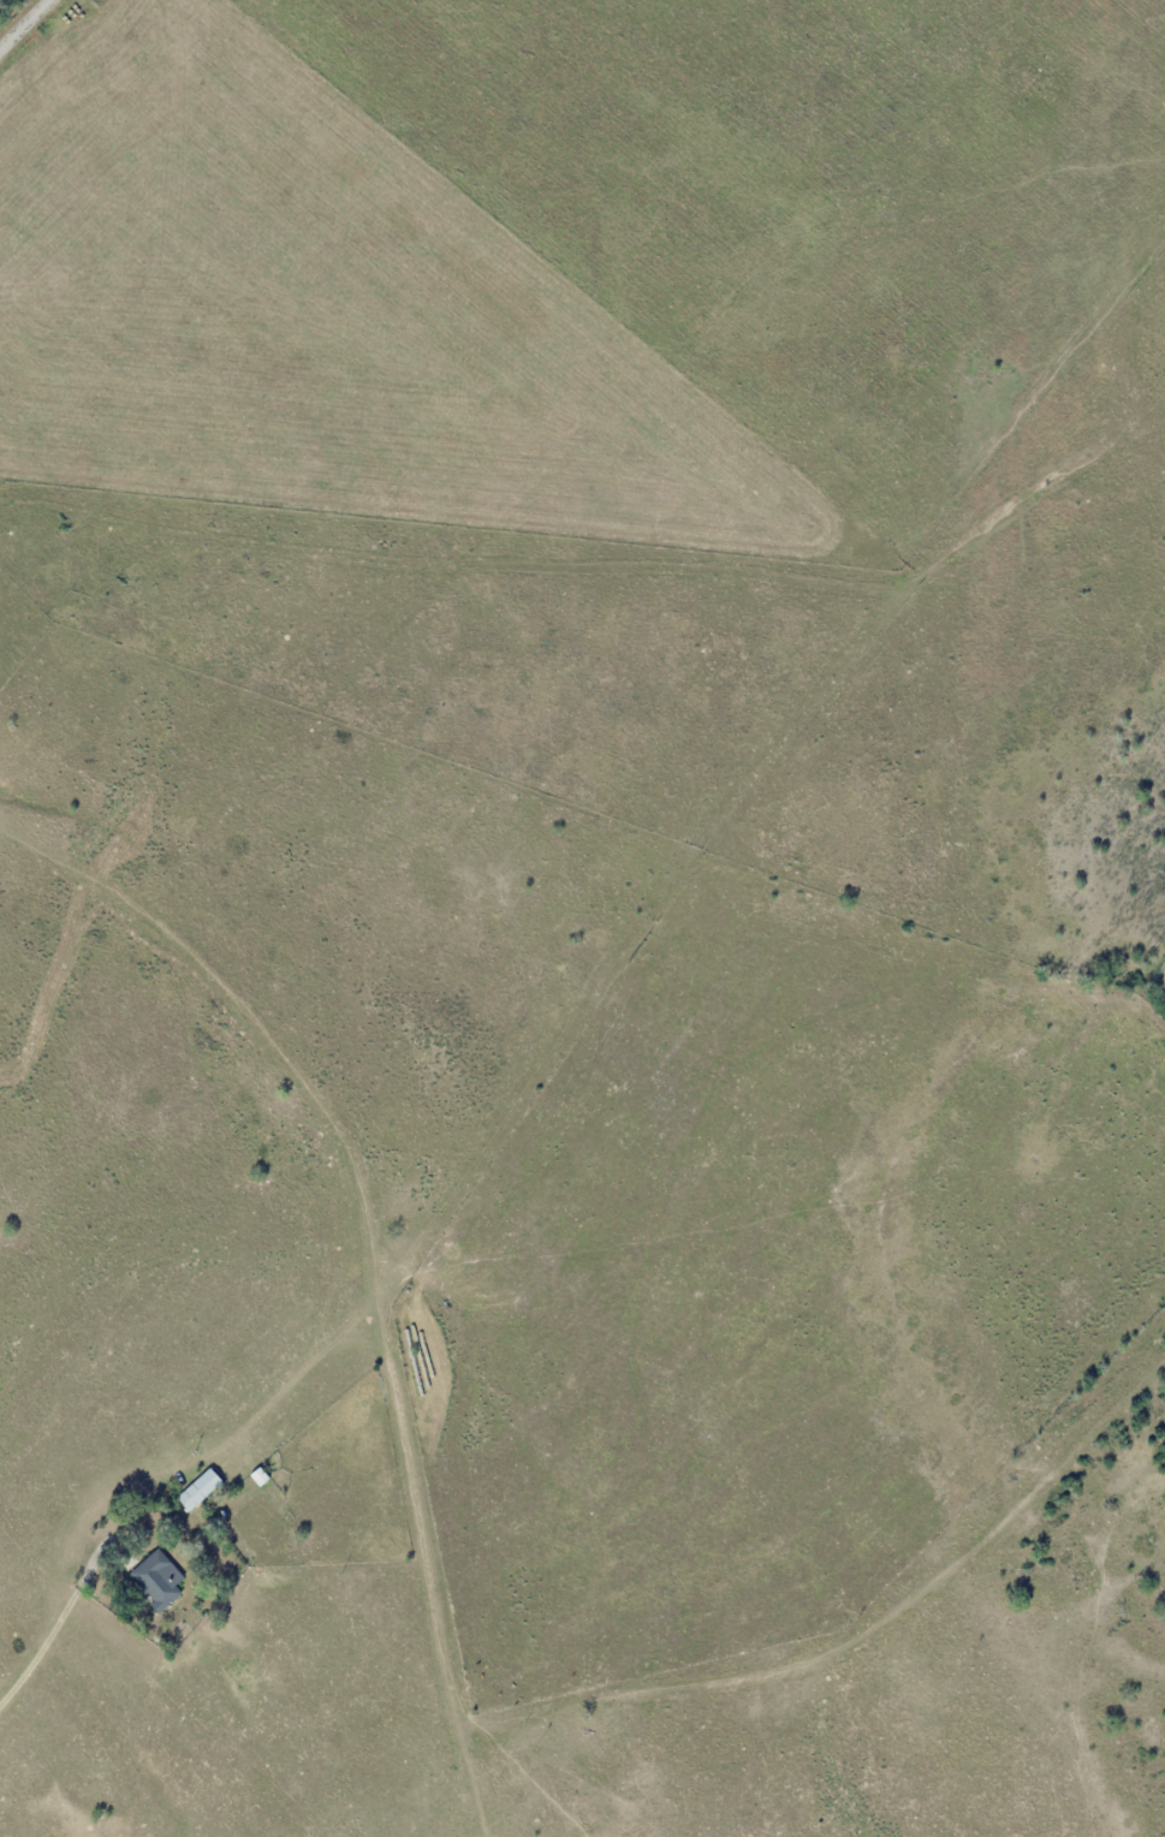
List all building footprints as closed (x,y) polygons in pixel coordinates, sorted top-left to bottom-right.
[(222,1481),(209,1467),(176,1497),(190,1512),(222,1481)] [(183,1593),(164,1571),(172,1565),(158,1548),(127,1574),(159,1613),(183,1593)]
